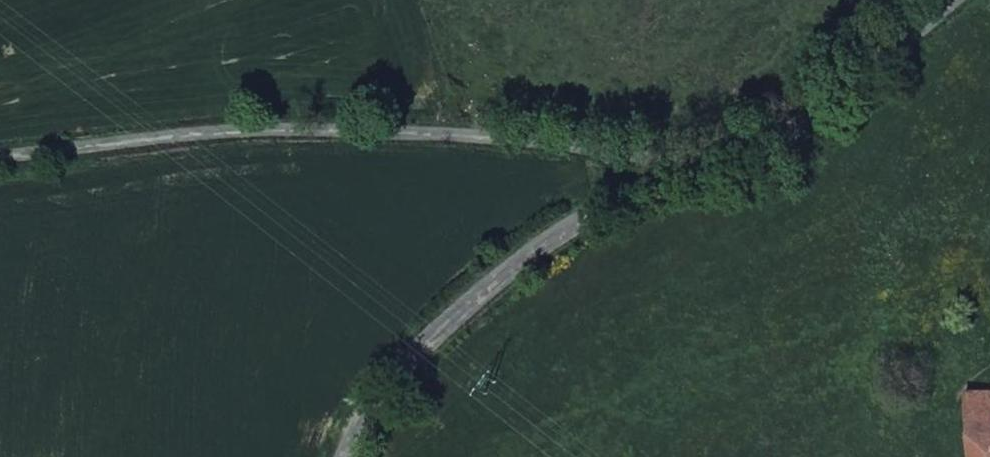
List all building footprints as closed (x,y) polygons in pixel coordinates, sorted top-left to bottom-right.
[(970,456),(989,456),(989,394),(963,394),(970,456)]
